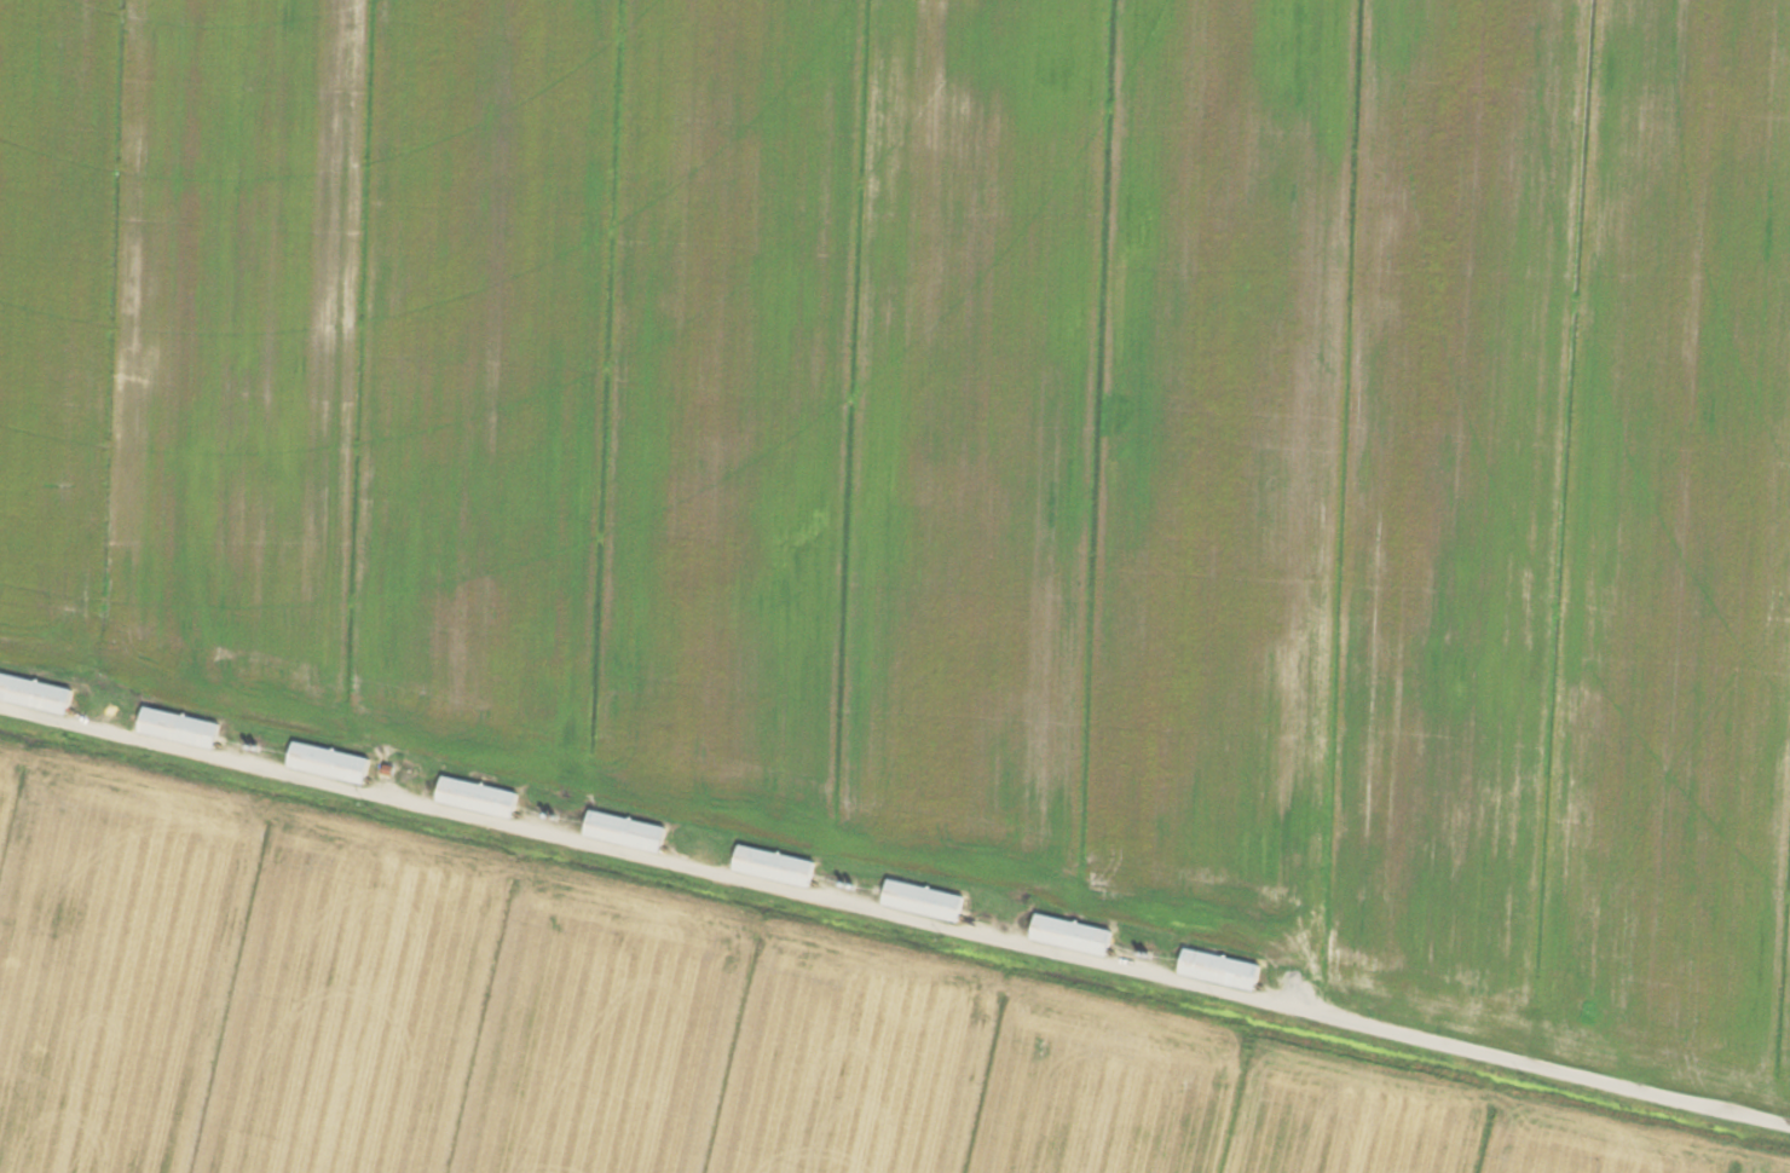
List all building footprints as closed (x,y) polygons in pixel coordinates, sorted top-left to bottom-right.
[(71,716),(77,690),(1,673),(0,678),(0,701),(71,716)] [(141,733),(218,751),(224,725),(148,706),(141,733)] [(369,784),(374,757),(296,744),(292,771),(369,784)] [(517,820),(523,793),(446,777),(440,804),(517,820)] [(664,853),(670,827),(593,812),(588,838),(664,853)] [(737,871),(813,890),(820,864),(743,844),(737,871)] [(963,923),(969,896),(892,881),(887,907),(963,923)] [(1116,931),(1039,914),(1034,941),(1110,958),(1116,931)] [(1183,977),(1260,990),(1265,964),(1188,950),(1183,977)]
